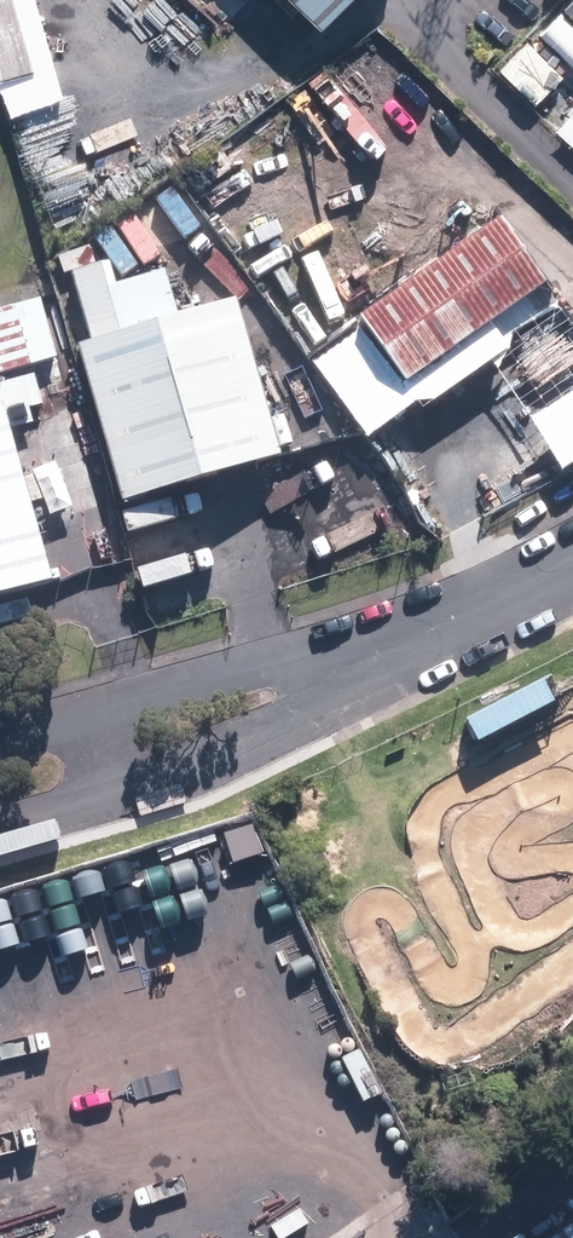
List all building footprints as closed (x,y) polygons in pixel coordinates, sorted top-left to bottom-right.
[(328,26),(354,0),(302,0),(328,26)] [(556,21),(572,37),(572,4),(556,21)] [(13,89),(0,43),(0,93),(13,89)] [(550,290),(505,225),(361,324),(406,390),(550,290)] [(240,302),(91,344),(138,507),(287,464),(240,302)] [(0,381),(0,603),(59,586),(0,381)] [(478,735),(567,691),(558,674),(469,719),(478,735)]
